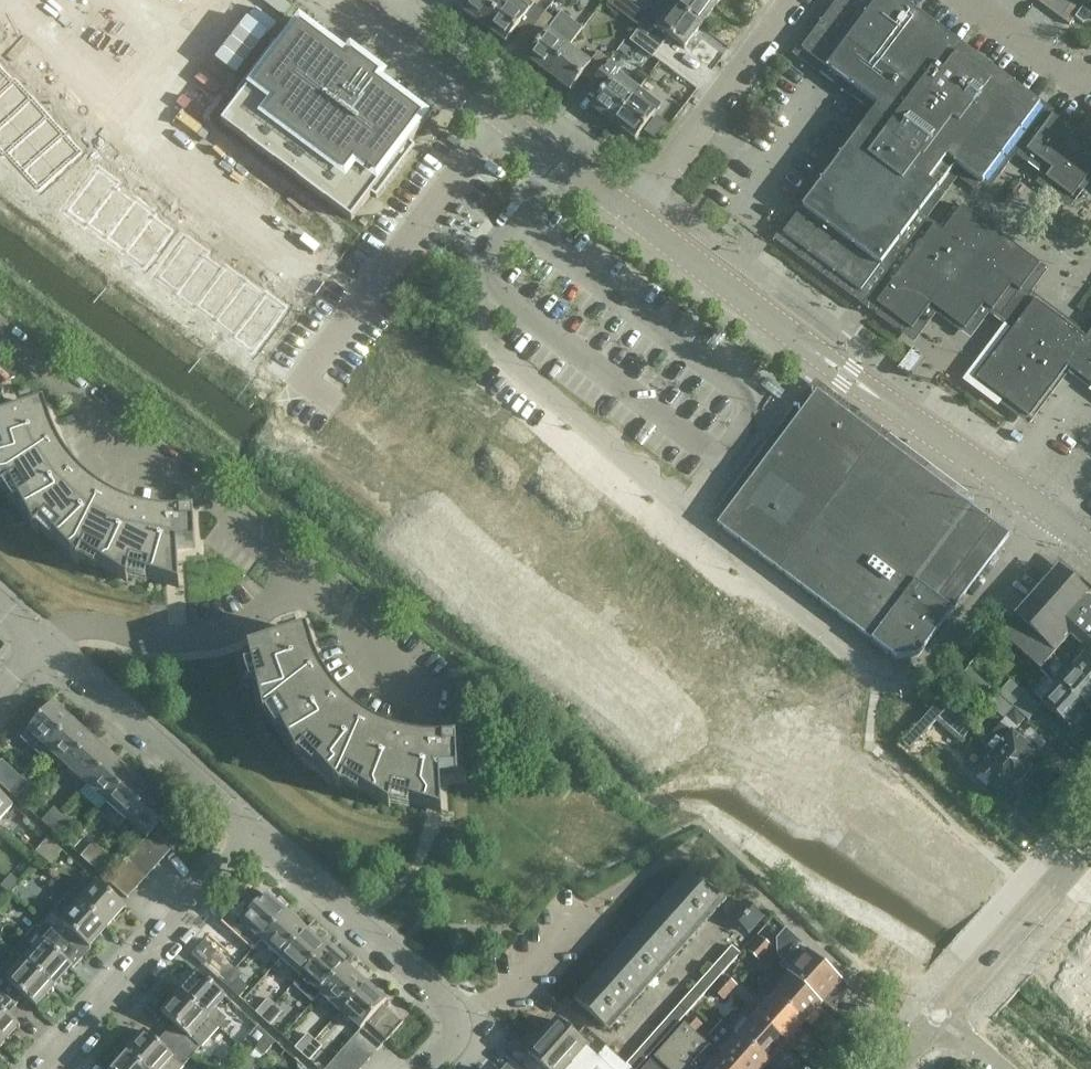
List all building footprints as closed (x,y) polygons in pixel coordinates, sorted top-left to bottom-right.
[(134,5),(127,0),(122,0),(117,6),(128,14),(134,5)] [(484,29),(506,0),(472,0),(463,13),(484,29)] [(484,29),(506,45),(518,29),(528,37),(546,14),(527,0),(506,0),(484,29)] [(708,0),(681,0),(675,8),(702,28),(717,7),(708,0)] [(1041,107),(897,0),(839,0),(801,51),(878,108),(954,165),(983,186),(1041,107)] [(1039,2),(1050,11),(1058,0),(1041,0),(1039,2)] [(1050,11),(1061,19),(1075,0),(1058,0),(1050,11)] [(1061,19),(1070,26),(1076,18),(1088,2),(1084,0),(1075,0),(1061,19)] [(1088,2),(1076,18),(1083,23),(1090,22),(1090,0),(1084,0),(1088,2)] [(702,28),(675,8),(659,30),(647,21),(645,24),(636,17),(631,24),(635,28),(662,48),(670,38),(686,49),(702,28)] [(153,20),(143,12),(137,20),(147,28),(153,20)] [(22,13),(16,21),(26,29),(33,20),(22,13)] [(549,77),(570,49),(584,30),(563,14),(557,22),(546,14),(528,37),(539,45),(528,61),(549,77)] [(242,97),(222,124),(249,144),(275,164),(276,164),(299,181),(298,182),(326,202),(352,221),(356,216),(372,195),(377,199),(378,198),(415,148),(416,147),(411,144),(414,140),(431,117),(403,96),(402,97),(387,85),(385,84),(379,79),(381,76),(379,74),(377,77),(376,78),(372,76),(374,74),(372,73),(359,63),(357,62),(356,64),(353,61),(354,60),(356,56),(354,55),(353,56),(351,58),(327,40),(300,20),(280,46),(275,42),(237,94),(242,97)] [(662,48),(635,28),(628,38),(633,41),(632,42),(654,59),(662,48)] [(570,49),(549,77),(571,93),(583,77),(593,85),(610,63),(599,55),(592,65),(570,49)] [(34,61),(23,53),(16,62),(27,70),(34,61)] [(616,55),(610,63),(593,85),(604,93),(592,109),(614,125),(641,89),(633,83),(627,91),(613,81),(627,63),(616,55)] [(44,69),(34,61),(27,70),(38,78),(44,69)] [(9,86),(11,85),(0,73),(0,95),(9,86)] [(72,90),(62,82),(55,91),(66,99),(72,90)] [(0,95),(0,127),(24,105),(9,86),(0,95)] [(641,89),(614,125),(636,141),(655,115),(657,116),(664,106),(641,89)] [(83,98),(72,90),(66,99),(76,107),(83,98)] [(4,156),(6,154),(41,122),(43,120),(27,103),(24,105),(0,127),(0,151),(4,156)] [(954,165),(878,108),(873,116),(860,132),(877,145),(887,131),(900,140),(896,144),(919,162),(913,171),(936,189),(947,173),(954,165)] [(97,122),(108,130),(115,121),(104,114),(97,122)] [(1090,175),(1090,158),(1074,146),(1081,137),(1053,116),(1025,152),(1051,171),(1044,179),(1072,200),(1090,175)] [(41,122),(6,154),(22,171),(57,140),(41,122)] [(861,295),(938,190),(936,189),(913,171),(919,162),(896,144),(900,140),(887,131),(877,145),(860,132),(781,236),(796,247),(806,255),(861,295)] [(57,140),(22,171),(38,190),(74,158),(57,140)] [(135,158),(125,151),(118,159),(129,167),(135,158)] [(139,175),(146,166),(135,158),(129,167),(139,175)] [(95,170),(64,212),(84,227),(86,225),(114,187),(115,185),(95,170)] [(167,196),(173,187),(163,179),(157,188),(167,196)] [(114,187),(86,225),(105,239),(133,202),(114,187)] [(178,203),(184,195),(173,187),(167,196),(178,203)] [(133,202),(105,239),(124,254),(152,216),(133,202)] [(944,232),(936,225),(875,306),(912,334),(932,308),(965,332),(984,307),(992,313),(1011,288),(1020,295),(1041,266),(963,207),(944,232)] [(124,254),(122,256),(142,271),(174,229),(154,214),(152,216),(124,254)] [(219,235),(226,226),(215,218),(209,227),(219,235)] [(236,234),(226,226),(219,235),(230,243),(236,234)] [(184,240),(156,278),(176,293),(204,255),(184,240)] [(264,255),(253,247),(247,255),(257,263),(264,255)] [(176,293),(174,295),(193,309),(195,307),(223,270),(225,267),(206,253),(204,255),(176,293)] [(268,271),(274,263),(264,255),(257,263),(268,271)] [(108,261),(102,271),(138,293),(144,283),(108,261)] [(223,270),(195,307),(214,322),(242,284),(223,270)] [(310,289),(300,282),(293,290),(304,298),(310,289)] [(242,284),(214,322),(233,336),(261,298),(242,284)] [(233,336),(231,339),(252,354),(284,312),(263,296),(261,298),(233,336)] [(1090,387),(1090,334),(1087,340),(1060,320),(1063,317),(1048,306),(1046,309),(1036,302),(977,381),(1030,420),(1068,369),(1090,387)] [(1011,537),(880,438),(817,393),(718,526),(778,573),(895,661),(981,546),(996,557),(1011,537)] [(56,459),(62,455),(54,440),(49,424),(50,423),(45,409),(37,413),(34,405),(21,409),(23,416),(11,420),(6,405),(0,405),(0,483),(2,494),(18,484),(28,499),(19,505),(36,535),(48,521),(62,534),(56,541),(79,566),(84,555),(94,563),(104,568),(116,571),(128,570),(139,567),(150,561),(158,553),(164,543),(175,542),(175,550),(196,549),(194,517),(173,518),(173,520),(156,519),(139,515),(123,510),(108,502),(105,508),(90,499),(77,487),(66,474),(56,459)] [(1058,573),(1018,617),(1057,652),(1064,644),(1070,637),(1076,642),(1087,652),(1088,651),(1090,654),(1090,598),(1060,570),(1058,573)] [(1017,618),(1001,635),(1040,671),(1055,653),(1017,618)] [(458,773),(457,742),(435,743),(435,745),(419,744),(408,742),(397,739),(385,735),(370,727),(367,733),(357,727),(346,719),(340,714),(331,704),(324,695),(319,687),(315,680),(309,668),(303,650),(312,648),(307,634),(298,638),(296,630),(283,634),(286,641),(249,653),(251,662),(253,668),(261,665),(267,683),(258,686),(265,719),(280,709),(291,725),(283,730),(298,760),(310,746),(324,759),(318,766),(340,791),(346,780),(370,790),(386,796),(398,799),(411,801),(428,803),(426,767),(440,767),(440,774),(458,773)] [(1070,637),(1064,644),(1070,649),(1076,642),(1070,637)] [(1087,652),(1072,668),(1090,685),(1090,654),(1088,651),(1087,652)] [(1072,668),(1056,685),(1086,712),(1090,707),(1090,685),(1072,668)] [(993,690),(976,675),(969,669),(957,682),(981,703),(993,690)] [(1056,685),(1048,695),(1045,691),(1035,703),(1011,682),(999,695),(1016,710),(1027,720),(1029,722),(1044,706),(1070,729),(1086,712),(1056,685)] [(54,704),(29,733),(48,750),(74,721),(54,704)] [(1020,727),(1027,720),(1016,710),(1009,717),(1020,727)] [(74,721),(48,750),(68,768),(94,739),(74,721)] [(984,744),(987,747),(1025,782),(1043,762),(1001,724),(984,744)] [(94,739),(68,768),(87,786),(113,757),(94,739)] [(1025,782),(987,747),(969,766),(977,774),(1008,802),(1025,782)] [(113,757),(87,786),(108,804),(133,774),(113,757)] [(1,763),(0,763),(0,785),(10,793),(22,779),(2,761),(1,763)] [(133,774),(108,804),(128,821),(154,792),(133,774)] [(22,779),(10,793),(17,800),(29,785),(22,779)] [(174,811),(154,792),(128,821),(147,839),(153,833),(169,817),(174,811)] [(0,798),(0,822),(12,809),(0,798)] [(55,809),(43,823),(49,829),(62,814),(55,809)] [(62,814),(49,829),(57,835),(69,821),(62,814)] [(189,834),(169,817),(153,833),(172,851),(173,852),(189,834)] [(147,839),(143,844),(163,861),(172,851),(153,833),(147,839)] [(45,858),(56,846),(48,839),(37,852),(45,858)] [(143,844),(135,853),(155,871),(163,861),(143,844)] [(88,865),(101,851),(93,845),(81,859),(88,865)] [(52,864),(62,853),(63,852),(56,846),(45,858),(52,864)] [(88,865),(96,871),(108,857),(101,851),(88,865)] [(135,853),(126,863),(146,881),(155,871),(135,853)] [(126,863),(117,873),(137,891),(146,881),(126,863)] [(117,873),(108,884),(128,901),(137,891),(117,873)] [(690,876),(678,889),(708,916),(720,903),(690,876)] [(126,910),(97,884),(79,904),(108,930),(126,910)] [(708,916),(678,889),(667,902),(697,929),(708,916)] [(108,930),(79,904),(69,895),(49,917),(43,913),(38,919),(43,923),(43,924),(70,948),(78,939),(90,950),(108,930)] [(240,926),(258,941),(260,943),(286,914),(266,897),(240,926)] [(697,929),(667,902),(656,914),(686,941),(697,929)] [(733,921),(746,933),(748,935),(763,918),(748,904),(733,921)] [(306,932),(286,914),(260,943),(280,961),(306,932)] [(686,941),(656,914),(645,927),(675,954),(686,941)] [(70,948),(43,924),(33,935),(43,944),(26,963),(56,989),(73,970),(60,959),(70,948)] [(675,954),(645,927),(633,939),(663,966),(675,954)] [(306,932),(280,961),(300,978),(326,950),(306,932)] [(767,954),(774,947),(762,936),(755,944),(767,954)] [(767,954),(755,944),(748,952),(760,963),(767,954)] [(611,1068),(640,1068),(741,956),(733,948),(627,1066),(607,1048),(598,1058),(611,1068)] [(800,948),(782,968),(822,1005),(841,984),(800,948)] [(314,1003),(320,996),(346,967),(326,950),(300,978),(294,985),(314,1003)] [(224,984),(236,970),(216,952),(204,966),(224,984)] [(652,979),(622,952),(611,964),(641,991),(652,979)] [(16,1007),(24,998),(37,1010),(56,989),(26,963),(7,983),(0,977),(0,993),(16,1007)] [(641,991),(611,964),(599,977),(630,1004),(641,991)] [(1073,984),(1076,987),(1085,995),(1082,999),(1090,1008),(1090,965),(1073,984)] [(366,985),(346,967),(320,996),(340,1014),(366,985)] [(822,1005),(782,968),(781,969),(789,975),(771,995),(805,1025),(822,1005)] [(224,984),(240,999),(250,988),(240,980),(243,976),(236,970),(224,984)] [(226,1000),(197,974),(180,993),(219,1028),(226,1019),(217,1011),(226,1000)] [(731,995),(738,987),(726,976),(719,984),(731,995)] [(630,1004),(599,977),(588,989),(618,1017),(630,1004)] [(731,995),(719,984),(712,992),(724,1003),(731,995)] [(366,985),(340,1014),(360,1032),(367,1025),(383,1006),(386,1002),(366,985)] [(618,1017),(588,989),(576,1003),(606,1030),(618,1017)] [(16,1007),(0,993),(0,1046),(2,1048),(20,1029),(7,1018),(16,1007)] [(219,1028),(180,993),(161,1014),(174,1025),(166,1034),(192,1058),(219,1028)] [(805,1025),(771,995),(753,1015),(787,1045),(805,1025)] [(269,999),(256,1013),(263,1020),(276,1006),(269,999)] [(276,1006),(263,1020),(271,1027),(283,1012),(276,1006)] [(404,1024),(383,1006),(367,1025),(386,1042),(387,1043),(404,1024)] [(787,1045),(753,1015),(736,1035),(722,1023),(769,1065),(787,1045)] [(722,1023),(705,1042),(696,1034),(703,1026),(691,1016),(684,1024),(686,1025),(685,1026),(733,1068),(765,1068),(769,1065),(722,1023)] [(530,1054),(529,1055),(544,1068),(611,1068),(598,1058),(587,1048),(558,1022),(530,1054)] [(360,1032),(358,1034),(378,1052),(386,1042),(367,1025),(360,1032)] [(685,1026),(652,1062),(660,1068),(733,1068),(685,1026)] [(269,1036),(258,1027),(241,1047),(251,1056),(256,1050),(256,1051),(269,1036)] [(127,1052),(145,1068),(182,1068),(192,1058),(166,1034),(157,1044),(145,1033),(127,1052)] [(303,1056),(316,1041),(308,1034),(295,1049),(303,1056)] [(358,1034),(349,1044),(369,1062),(378,1052),(358,1034)] [(269,1036),(256,1051),(263,1057),(276,1043),(269,1036)] [(303,1056),(310,1062),(323,1048),(316,1041),(303,1056)] [(340,1054),(357,1068),(363,1068),(369,1062),(349,1044),(340,1054)] [(127,1052),(112,1068),(145,1068),(127,1052)] [(332,1064),(337,1068),(357,1068),(340,1054),(332,1064)]
